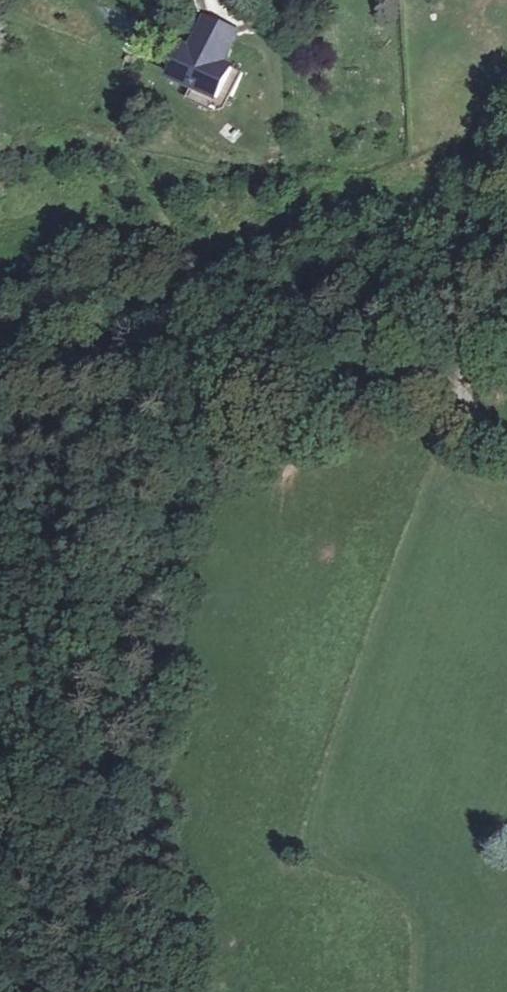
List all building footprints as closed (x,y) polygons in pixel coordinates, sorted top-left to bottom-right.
[(215,26),(202,57),(217,63),(223,58),(235,63),(245,38),(215,26)] [(202,57),(195,54),(182,85),(204,95),(227,104),(231,96),(240,100),(250,77),(233,70),(217,63),(202,57)] [(223,58),(217,63),(233,70),(235,63),(223,58)] [(204,95),(200,103),(223,112),(236,108),(240,100),(231,96),(227,104),(204,95)]
